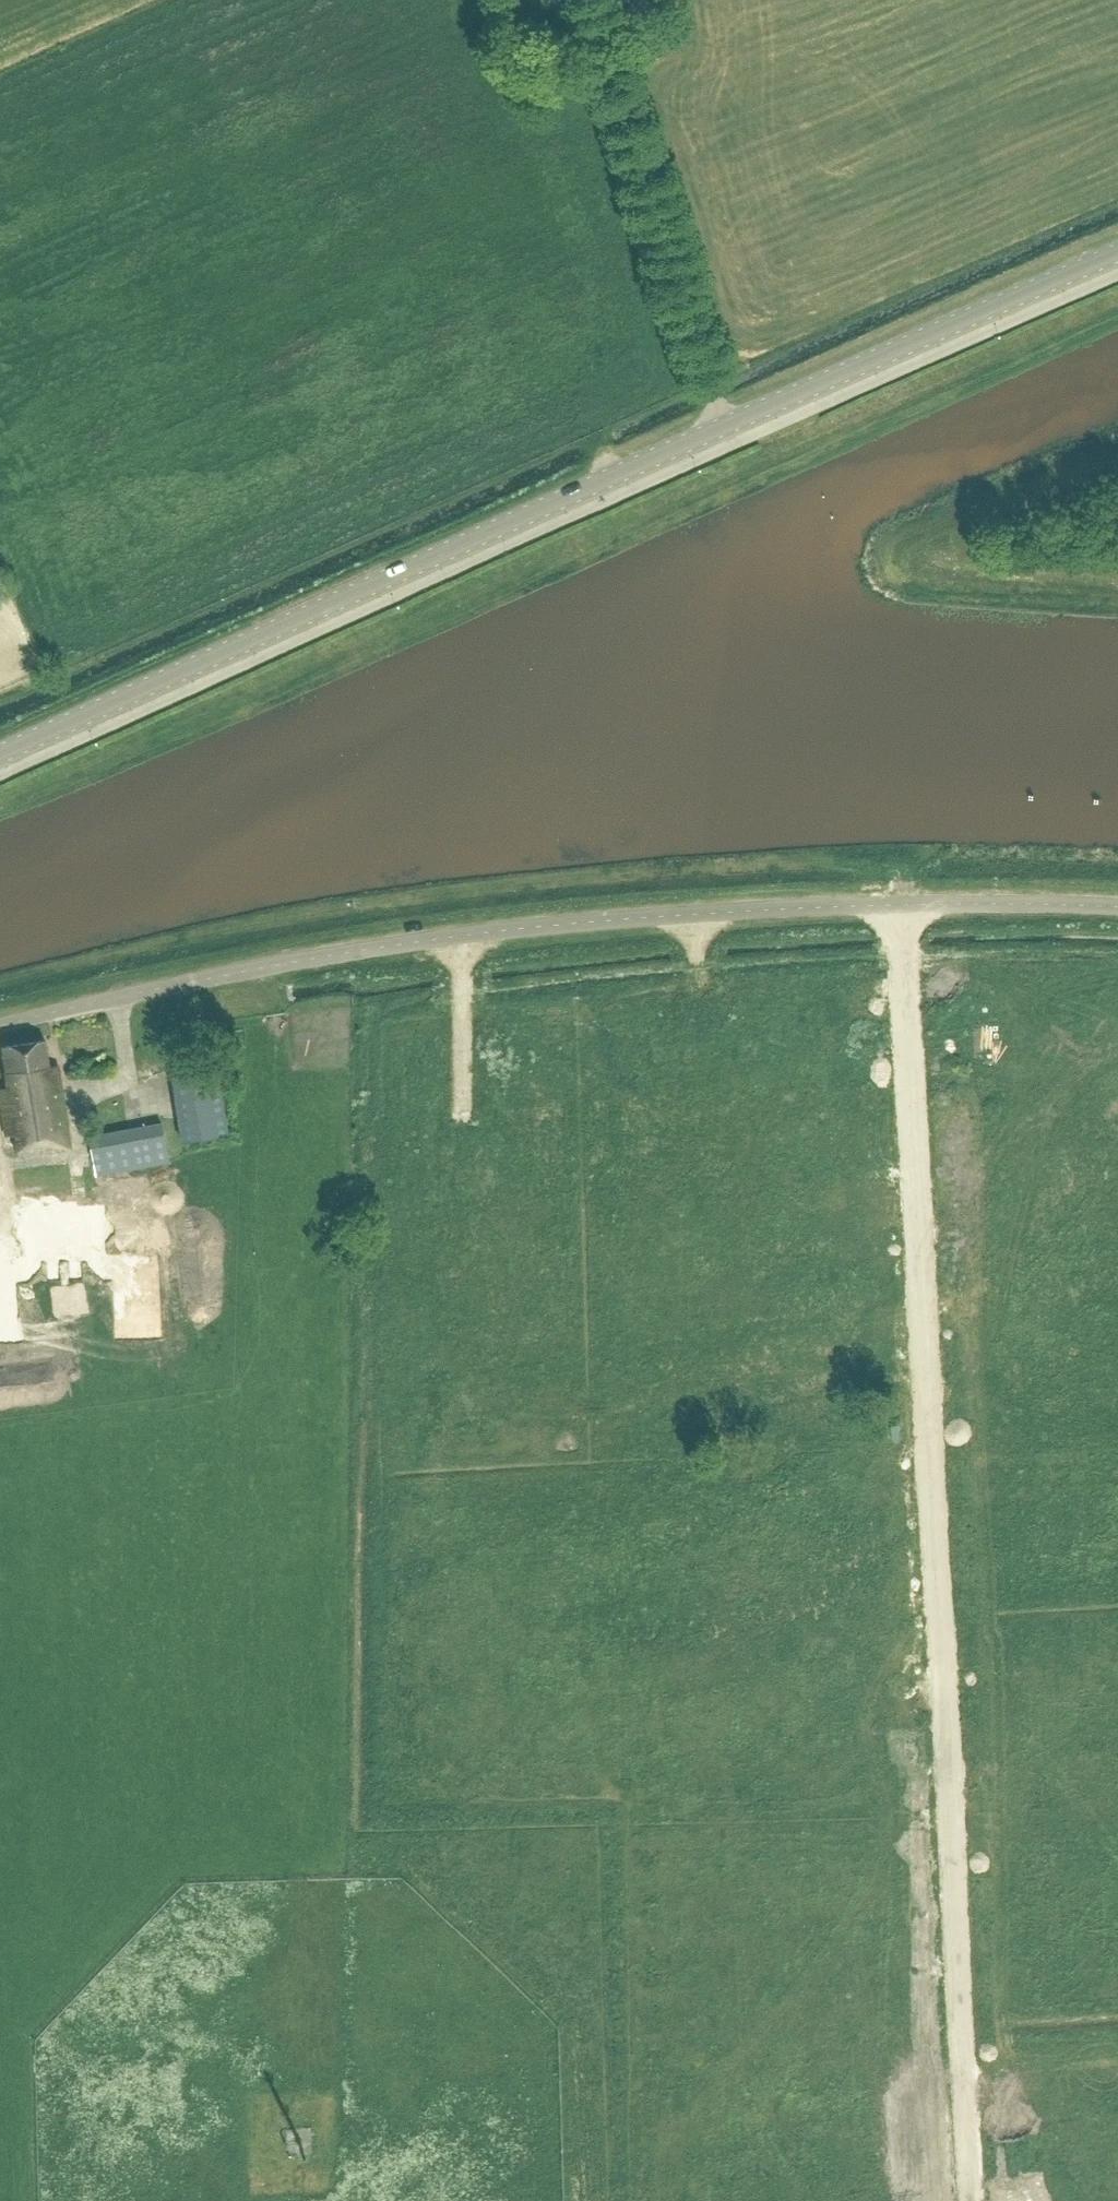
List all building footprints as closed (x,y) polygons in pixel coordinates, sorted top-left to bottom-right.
[(191,1063),(176,1063),(176,1094),(190,1094),(191,1063)] [(53,1139),(71,1135),(67,1116),(56,1119),(49,1085),(19,1092),(27,1127),(50,1122),(53,1139)] [(15,1340),(13,1280),(19,1280),(25,1280),(31,1273),(37,1267),(37,1260),(37,1253),(37,1252),(44,1252),(52,1252),(52,1263),(52,1275),(64,1274),(76,1274),(76,1263),(76,1251),(83,1251),(90,1251),(91,1258),(91,1265),(97,1271),(104,1277),(110,1277),(116,1277),(117,1307),(117,1337),(138,1336),(159,1335),(157,1296),(156,1257),(136,1258),(115,1258),(115,1261),(115,1265),(112,1265),(108,1265),(104,1261),(100,1257),(100,1254),(100,1251),(101,1251),(102,1251),(102,1245),(102,1240),(103,1240),(103,1239),(104,1239),(105,1239),(105,1238),(106,1238),(106,1237),(107,1237),(107,1236),(108,1236),(108,1235),(108,1234),(109,1234),(109,1233),(109,1232),(109,1231),(109,1230),(109,1229),(109,1228),(109,1227),(109,1226),(108,1226),(108,1225),(108,1224),(107,1224),(107,1223),(106,1223),(106,1222),(105,1222),(105,1221),(104,1221),(103,1220),(102,1220),(101,1220),(101,1214),(101,1209),(98,1209),(86,1210),(72,1210),(72,1206),(62,1206),(53,1206),(53,1210),(39,1211),(24,1211),(24,1217),(24,1222),(23,1222),(23,1223),(22,1223),(21,1223),(21,1224),(20,1224),(20,1225),(19,1225),(19,1226),(19,1227),(18,1227),(18,1228),(18,1229),(17,1229),(17,1230),(17,1231),(17,1232),(17,1233),(17,1234),(17,1235),(18,1235),(18,1236),(18,1237),(19,1237),(19,1238),(19,1239),(20,1239),(20,1240),(21,1240),(21,1241),(22,1241),(23,1241),(23,1242),(24,1242),(25,1242),(25,1248),(25,1253),(26,1253),(27,1253),(27,1256),(27,1259),(24,1263),(20,1267),(16,1267),(13,1268),(13,1264),(13,1261),(0,1261),(0,1340),(15,1340)]
